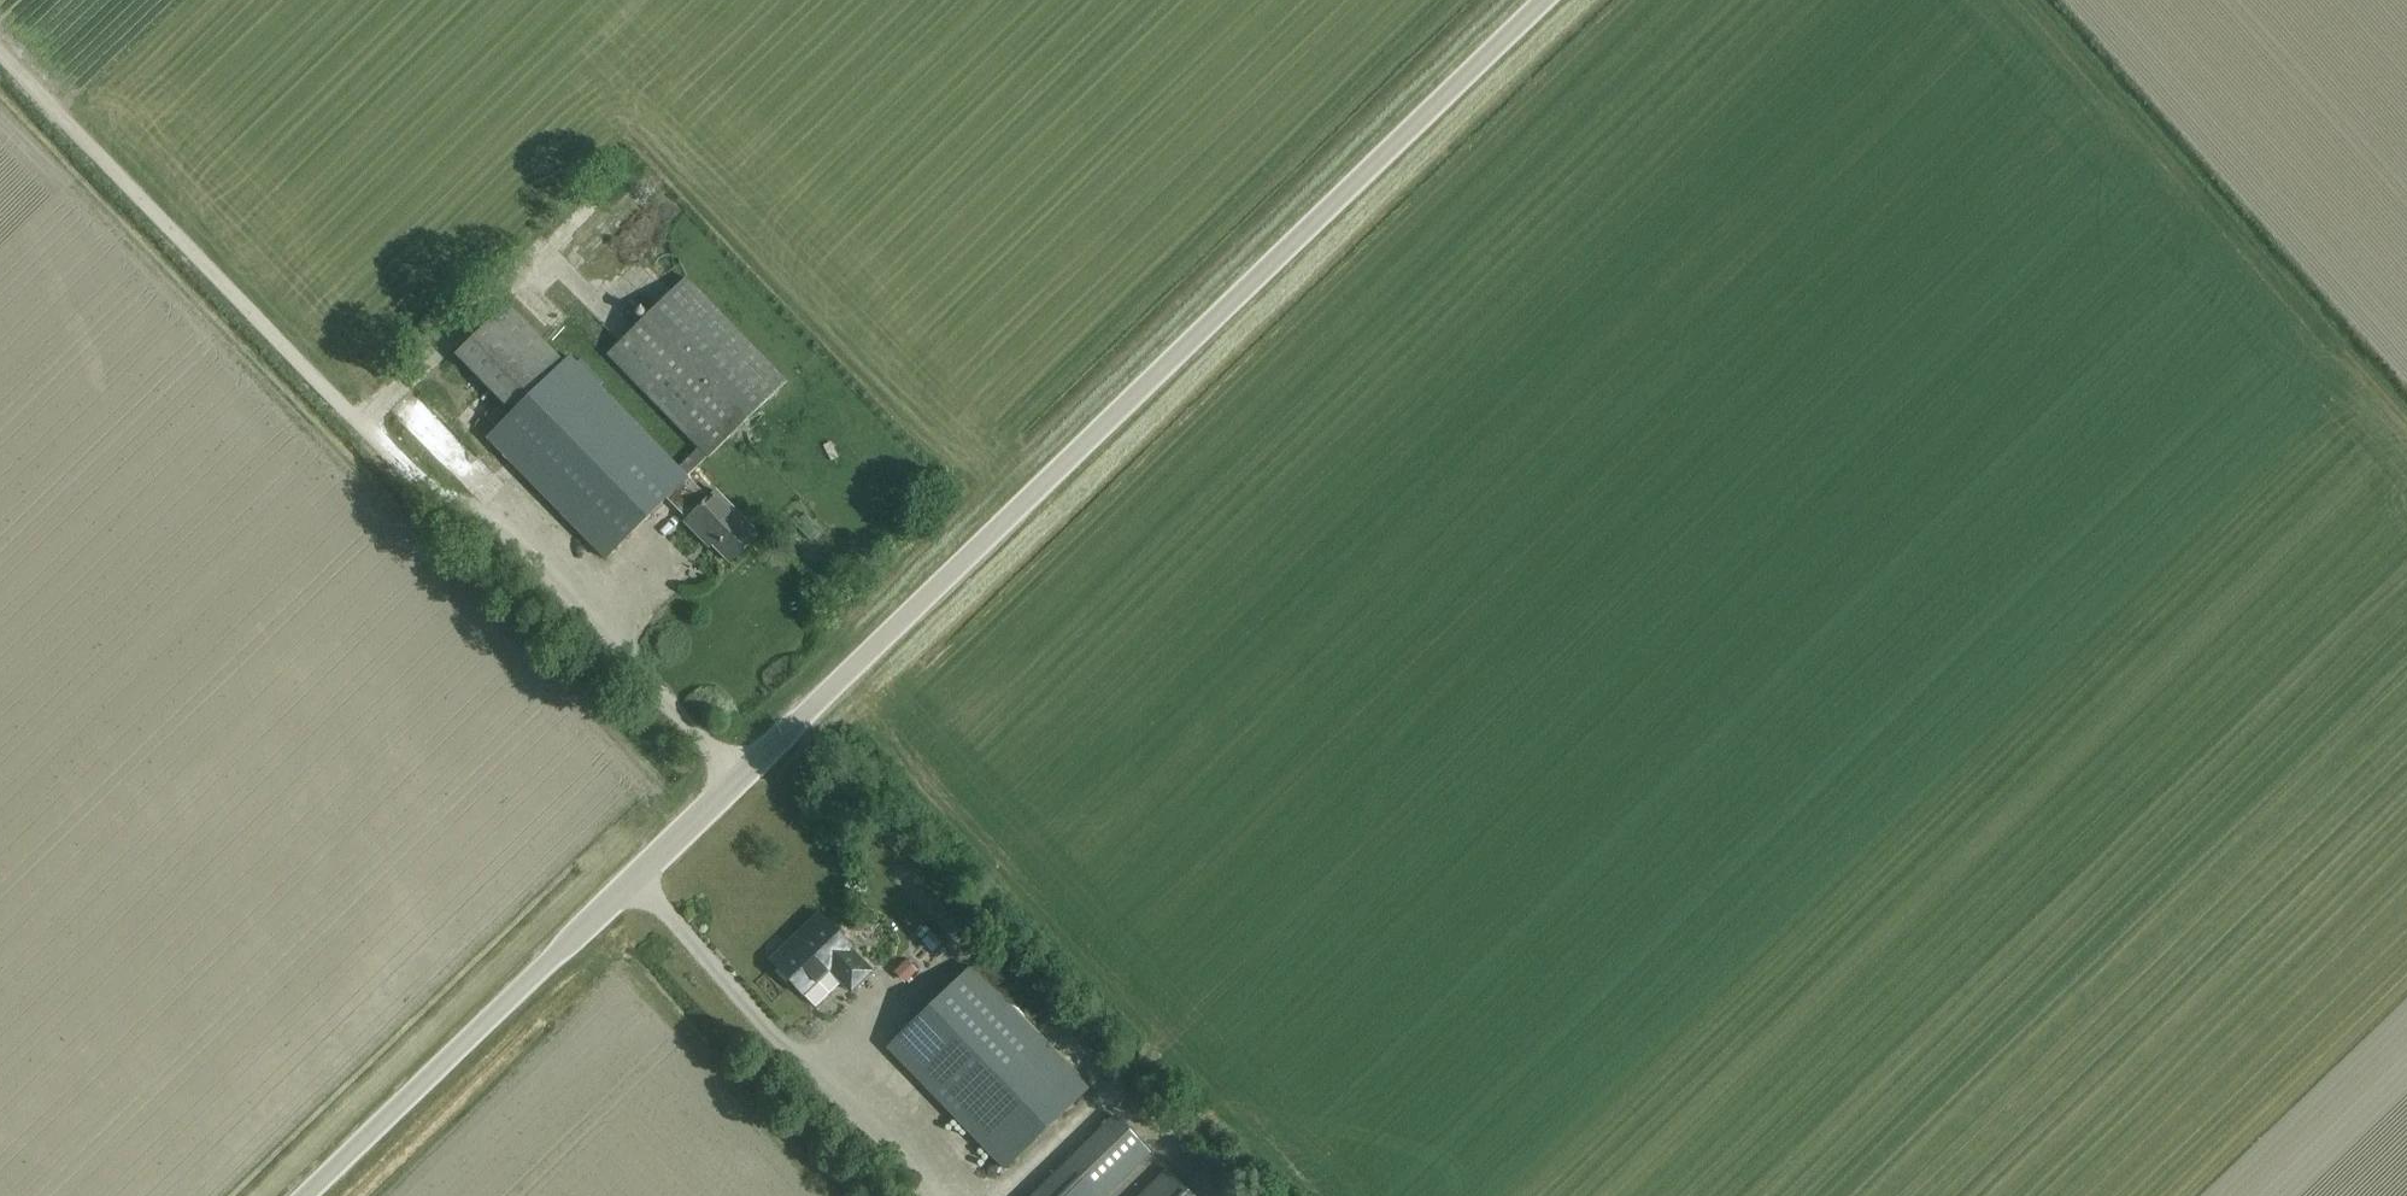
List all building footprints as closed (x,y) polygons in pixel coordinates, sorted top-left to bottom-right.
[(604,559),(666,499),(687,478),(786,382),(685,278),(607,354),(698,448),(678,468),(569,357),(564,362),(506,303),(454,354),(512,413),(486,438),(604,559)] [(707,498),(687,478),(666,499),(686,519),(684,522),(703,541),(705,539),(729,562),(757,534),(715,491),(707,498)] [(850,992),(870,972),(849,950),(851,948),(819,914),(769,961),(802,995),(829,970),(850,992)] [(1003,1168),(1086,1088),(970,967),(887,1047),(1003,1168)] [(1148,1152),(1113,1116),(1030,1195),(1103,1195),(1148,1152)] [(1165,1170),(1137,1195),(1190,1195),(1165,1170)]
